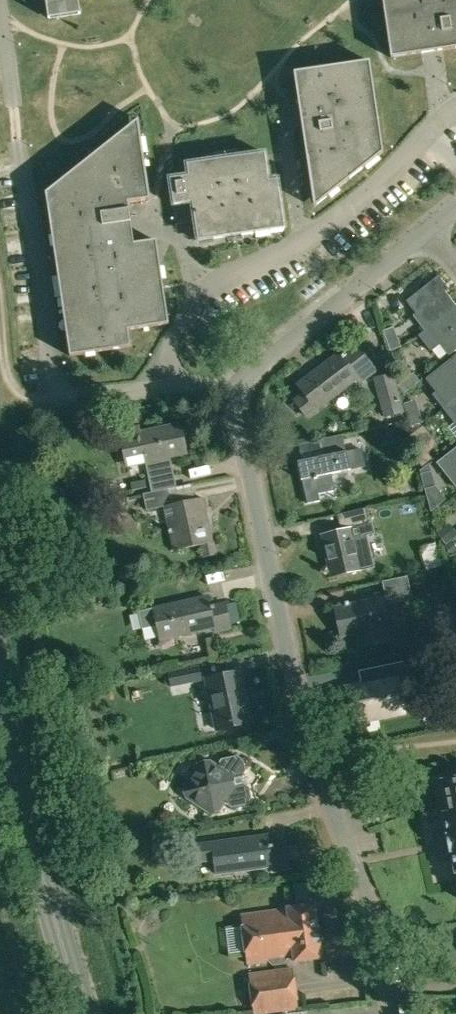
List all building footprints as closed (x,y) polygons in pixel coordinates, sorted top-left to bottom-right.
[(431,44),(442,42),(443,50),(455,48),(455,0),(382,0),(383,7),(394,5),(395,17),(385,19),(391,58),(422,53),(421,45),(431,44)] [(315,194),(321,189),(328,197),(383,152),(377,113),(369,114),(366,93),(374,92),(370,61),(294,72),(299,103),(307,102),(308,112),(310,123),(302,124),(312,194),(315,194)] [(124,137),(121,133),(95,154),(97,166),(89,173),(77,175),(76,169),(73,171),(76,185),(69,191),(61,181),(46,193),(52,234),(60,233),(63,254),(55,255),(58,275),(66,274),(69,295),(61,296),(64,315),(72,314),(75,335),(67,336),(70,356),(131,347),(128,331),(169,324),(166,306),(156,307),(152,285),(163,284),(160,265),(150,266),(147,244),(157,243),(156,240),(129,244),(126,223),(131,222),(128,202),(150,199),(140,131),(137,132),(138,135),(124,137)] [(194,216),(197,241),(199,241),(199,236),(208,235),(212,239),(228,236),(227,232),(236,231),(241,235),(256,232),(255,228),(265,226),(270,230),(285,228),(279,189),(270,190),(265,153),(253,155),(186,164),(188,176),(169,179),(176,225),(177,224),(176,219),(194,216)] [(432,326),(455,307),(441,287),(445,284),(439,276),(407,300),(418,314),(421,312),(432,326)] [(432,326),(419,336),(430,350),(439,343),(449,355),(455,349),(455,307),(432,326)] [(383,331),(390,351),(401,347),(394,327),(383,331)] [(296,400),(307,416),(356,378),(360,382),(376,370),(356,344),(341,355),(340,353),(298,385),(304,393),(296,400)] [(451,402),(455,398),(455,354),(426,378),(436,391),(440,388),(451,402)] [(373,419),(375,425),(385,422),(384,418),(405,412),(400,396),(393,372),(373,377),(384,416),(373,419)] [(404,393),(419,381),(413,373),(397,385),(404,393)] [(451,402),(443,409),(455,423),(455,422),(455,398),(451,402)] [(419,411),(408,414),(411,426),(423,422),(419,411)] [(139,426),(120,430),(127,465),(146,462),(152,491),(167,488),(176,486),(173,472),(169,473),(166,456),(169,455),(187,451),(181,423),(140,431),(139,426)] [(403,437),(401,425),(384,428),(387,440),(403,437)] [(347,451),(344,433),(320,438),(324,456),(300,460),(308,501),(320,499),(319,492),(335,489),(332,472),(365,465),(362,448),(347,451)] [(445,456),(455,469),(455,447),(445,456)] [(417,460),(423,467),(433,459),(427,452),(417,460)] [(131,482),(132,491),(147,487),(145,479),(131,482)] [(436,486),(425,489),(432,511),(446,499),(436,486)] [(147,509),(171,504),(168,488),(143,493),(147,509)] [(179,518),(167,521),(173,549),(201,543),(204,556),(216,554),(213,539),(211,539),(202,497),(176,503),(179,518)] [(45,504),(47,512),(61,510),(60,502),(45,504)] [(342,529),(322,534),(332,575),(363,568),(375,565),(367,533),(376,531),(373,520),(370,521),(367,506),(338,513),(342,529)] [(451,541),(455,537),(455,532),(450,524),(439,533),(447,544),(451,541)] [(451,541),(447,544),(443,548),(450,557),(455,552),(455,548),(451,541)] [(407,575),(383,580),(386,596),(397,594),(399,600),(412,598),(407,575)] [(384,604),(399,600),(397,594),(386,596),(336,607),(342,635),(358,632),(361,646),(388,640),(385,626),(389,625),(384,604)] [(157,625),(160,638),(213,626),(214,630),(230,627),(224,601),(210,604),(209,595),(138,611),(142,628),(157,625)] [(97,608),(95,596),(77,600),(79,612),(97,608)] [(361,681),(346,684),(355,725),(407,715),(403,691),(409,690),(403,662),(377,667),(379,677),(361,681)] [(202,678),(199,666),(167,673),(170,685),(202,678)] [(241,670),(207,677),(217,728),(252,721),(241,670)] [(186,797),(209,812),(220,810),(225,803),(232,807),(247,804),(251,797),(249,787),(243,782),(242,779),(242,777),(246,770),(244,759),(237,755),(221,759),(217,765),(209,761),(199,763),(184,786),(186,797)] [(447,805),(455,803),(455,778),(442,781),(447,805)] [(447,831),(455,829),(455,803),(447,805),(449,813),(444,814),(447,831)] [(452,855),(455,854),(455,829),(447,831),(448,834),(446,834),(450,852),(452,852),(452,855)] [(180,847),(193,844),(191,830),(178,833),(180,847)] [(215,860),(217,872),(270,863),(271,869),(290,866),(286,841),(269,844),(268,833),(194,843),(196,863),(215,860)] [(270,959),(273,964),(284,963),(287,957),(294,956),(295,960),(322,957),(314,903),(287,907),(288,908),(242,914),(248,962),(270,959)] [(249,973),(255,1012),(299,1006),(294,967),(249,973)]
